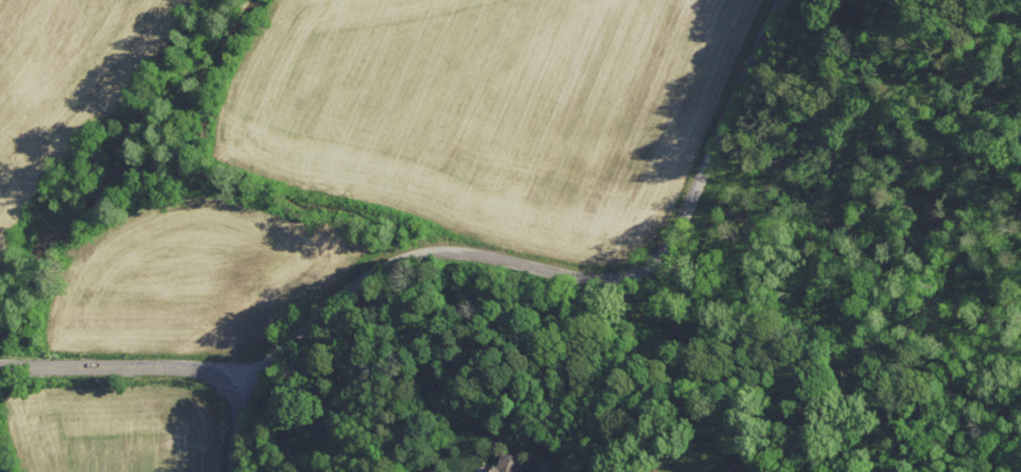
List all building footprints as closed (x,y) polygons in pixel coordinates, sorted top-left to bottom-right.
[(522,456),(502,450),(497,464),(496,463),(493,471),(517,471),(522,456)]
